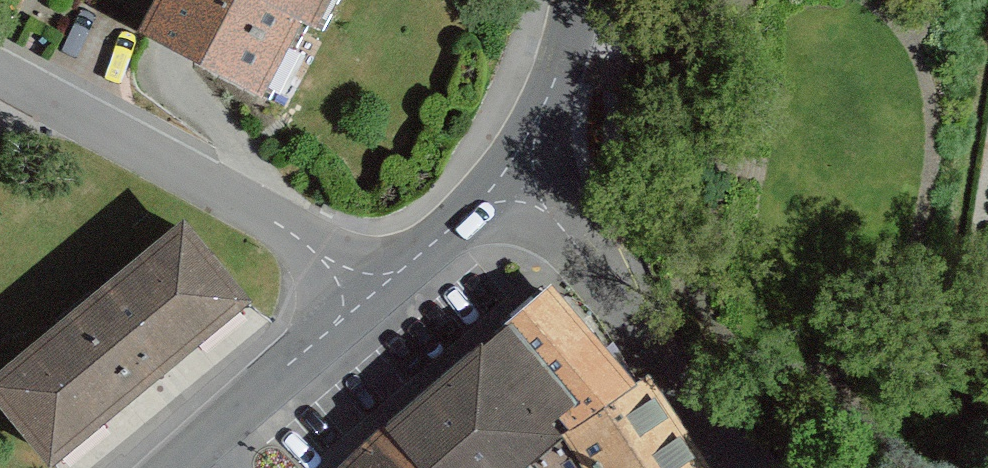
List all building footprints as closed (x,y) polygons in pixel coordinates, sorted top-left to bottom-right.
[(137,28),(259,97),(304,19),(317,26),(332,0),(153,0),(137,28)] [(251,302),(186,225),(0,379),(0,398),(56,465),(251,302)] [(539,305),(490,347),(557,427),(569,441),(621,406),(539,305)] [(370,451),(384,467),(508,467),(557,427),(490,347),(370,451)] [(569,441),(550,454),(560,467),(677,467),(630,399),(621,406),(569,441)] [(370,451),(351,467),(384,467),(370,451)]
